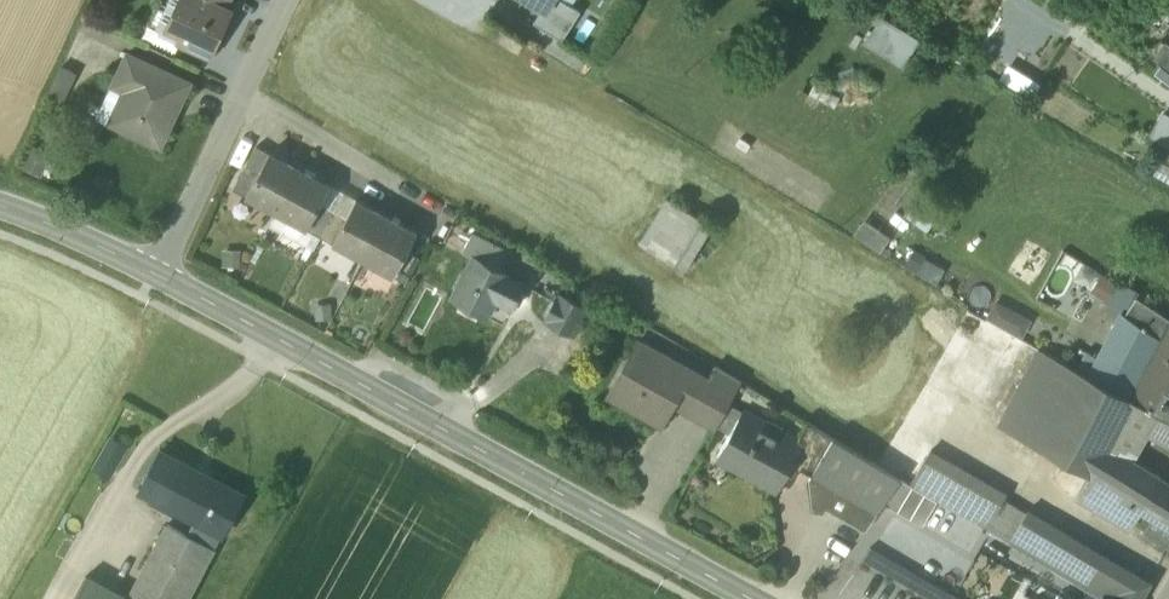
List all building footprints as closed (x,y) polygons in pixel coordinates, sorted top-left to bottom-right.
[(205,0),(180,0),(167,28),(183,35),(180,42),(209,56),(230,12),(224,9),(205,0)] [(224,9),(228,0),(205,0),(224,9)] [(561,0),(550,0),(535,24),(564,41),(581,11),(561,0)] [(903,66),(920,36),(879,13),(862,43),(903,66)] [(1166,44),(1154,60),(1168,72),(1168,47),(1166,44)] [(189,83),(127,54),(116,78),(134,87),(116,125),(160,145),(161,143),(158,142),(175,106),(178,107),(189,83)] [(256,146),(233,190),(245,196),(269,152),(256,146)] [(269,152),(245,196),(276,213),(300,168),(269,152)] [(330,185),(300,168),(276,213),(307,229),(320,204),(330,185)] [(943,209),(920,193),(904,216),(926,232),(943,209)] [(386,216),(356,199),(346,218),(332,243),(362,260),(386,216)] [(702,221),(667,200),(639,246),(675,267),(702,221)] [(333,211),(320,204),(307,229),(319,236),(333,211)] [(333,211),(319,236),(332,243),(346,218),(333,211)] [(417,232),(386,216),(362,260),(393,276),(407,251),(417,232)] [(506,253),(483,241),(475,256),(475,257),(498,268),(506,253)] [(407,251),(393,276),(406,283),(420,258),(407,251)] [(498,268),(475,257),(453,300),(488,318),(497,301),(513,309),(525,285),(509,277),(510,275),(498,268)] [(1106,277),(1095,295),(1159,336),(1168,320),(1168,318),(1106,277)] [(560,294),(546,321),(560,329),(574,301),(560,294)] [(1022,337),(1032,319),(996,300),(986,318),(1022,337)] [(587,308),(574,301),(560,329),(573,335),(587,308)] [(1124,395),(1130,399),(1162,416),(1168,404),(1168,320),(1159,336),(1156,343),(1124,395)] [(1086,375),(1124,395),(1156,343),(1116,321),(1086,375)] [(1046,353),(1024,341),(1013,362),(1036,374),(1046,353)] [(708,379),(647,347),(636,367),(626,361),(607,397),(663,426),(677,400),(692,408),(694,410),(710,381),(708,379)] [(1086,375),(1046,353),(1036,374),(1006,429),(1088,473),(1090,475),(1106,445),(1121,416),(1130,399),(1124,395),(1086,375)] [(715,366),(708,379),(710,381),(694,410),(692,408),(689,414),(716,430),(743,383),(715,366)] [(1162,416),(1130,399),(1121,416),(1168,442),(1168,420),(1162,416)] [(777,439),(740,418),(720,455),(745,469),(745,468),(757,475),(756,475),(775,486),(776,483),(783,472),(793,455),(800,443),(798,442),(780,433),(777,439)] [(835,438),(810,423),(798,442),(800,443),(793,455),(816,469),(835,438)] [(900,478),(835,438),(816,469),(812,476),(836,491),(826,510),(842,519),(853,500),(877,514),(888,498),(900,478)] [(1160,478),(1106,445),(1090,475),(1142,508),(1160,478)] [(1007,494),(931,450),(910,485),(986,530),(1004,499),(1007,494)] [(243,495),(161,451),(140,491),(196,521),(188,535),(213,547),(220,534),(222,535),(243,495)] [(1090,475),(1088,473),(1075,496),(1130,529),(1142,508),(1090,475)] [(836,491),(812,476),(811,479),(812,514),(823,515),(826,510),(836,491)] [(1160,478),(1142,508),(1154,515),(1168,525),(1168,483),(1160,478)] [(1026,512),(1004,499),(986,530),(1009,543),(1026,512)] [(877,514),(853,500),(842,519),(865,532),(877,514)] [(1028,510),(1026,512),(1009,543),(1073,580),(1102,597),(1102,596),(1107,598),(1141,598),(1150,583),(1028,510)] [(1154,515),(1144,531),(1167,545),(1168,542),(1168,525),(1154,515)] [(129,598),(185,598),(213,547),(188,535),(168,524),(129,598)] [(869,549),(860,564),(925,598),(962,598),(869,549)] [(129,598),(86,576),(74,598),(129,598)]
